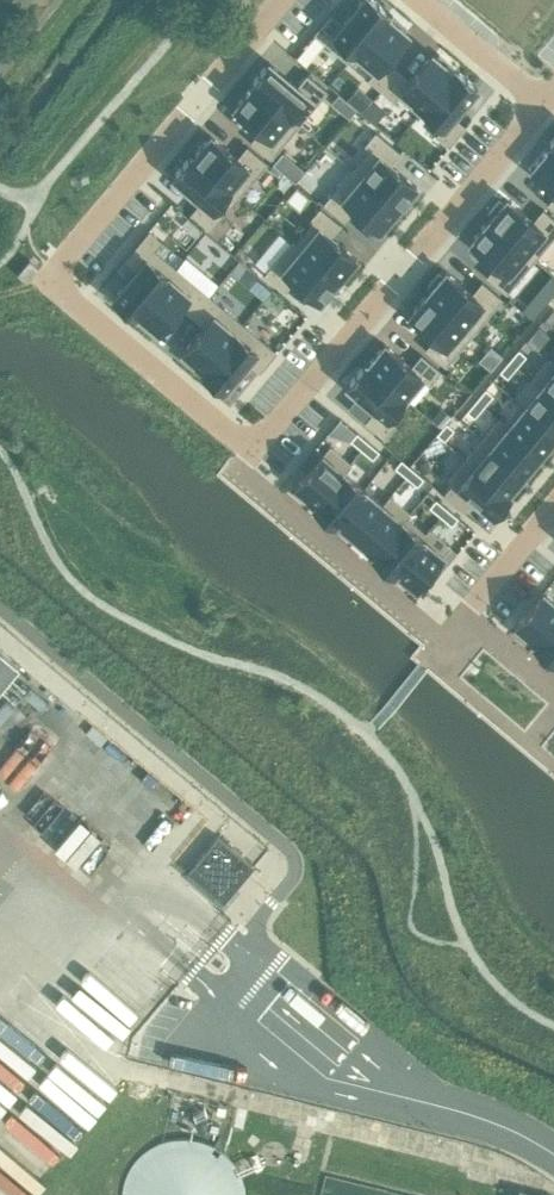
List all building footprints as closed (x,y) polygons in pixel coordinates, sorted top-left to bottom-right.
[(313,32),(347,61),(388,12),(373,0),(360,0),(342,22),(330,12),(313,32)] [(388,12),(347,61),(348,61),(355,53),(375,69),(367,78),(381,89),(398,68),(386,58),(408,32),(403,28),(406,25),(392,14),(390,17),(387,14),(389,13),(388,12)] [(398,68),(381,89),(394,100),(398,96),(418,113),(455,69),(454,68),(453,70),(450,67),(453,64),(439,53),(437,56),(432,52),(410,78),(398,68)] [(268,61),(250,83),(298,123),(327,90),(306,72),(296,84),(268,61)] [(455,69),(418,113),(439,130),(435,134),(448,145),(465,125),(454,115),(477,87),(455,69)] [(251,85),(233,106),(260,128),(250,140),(270,157),(298,123),(250,83),(249,84),(251,85)] [(368,147),(351,167),(398,207),(416,185),(390,163),(400,151),(375,130),(364,143),(368,147)] [(191,153),(190,154),(238,195),(267,161),(246,144),(236,156),(210,134),(192,155),(191,153)] [(530,168),(553,188),(553,151),(547,145),(546,145),(548,147),(530,168)] [(190,154),(172,176),(200,199),(190,212),(210,229),(238,195),(190,154)] [(351,167),(323,201),(343,219),(353,207),(380,229),(384,224),(387,227),(398,213),(395,210),(398,207),(351,167)] [(488,212),(491,215),(488,219),(535,258),(553,235),(553,217),(542,207),(532,219),(506,197),(502,201),(499,199),(488,212)] [(292,238),(291,239),(338,278),(356,256),(330,234),(340,223),(319,205),(308,219),(313,222),(296,242),(292,238)] [(488,219),(469,240),(496,263),(486,274),(506,292),(535,258),(488,219)] [(136,268),(113,296),(134,314),(175,265),(182,256),(162,240),(149,228),(124,258),(136,268)] [(291,239),(263,273),(283,290),(293,278),(320,300),(324,295),(327,298),(338,285),(335,282),(338,278),(291,239)] [(175,265),(134,314),(135,315),(137,313),(139,315),(137,319),(150,330),(153,327),(158,331),(180,304),(192,314),(209,294),(175,265)] [(438,271),(427,285),(430,288),(427,291),(474,331),(502,297),(481,280),(472,292),(445,269),(441,274),(438,271)] [(427,291),(408,313),(435,335),(425,347),(445,365),(474,331),(427,291)] [(204,324),(182,351),(186,354),(183,358),(197,369),(200,366),(202,368),(201,370),(202,371),(243,322),(209,294),(192,314),(204,324)] [(243,322),(202,371),(224,389),(247,361),(259,371),(276,350),(243,322)] [(365,362),(364,363),(408,400),(426,379),(430,383),(441,370),(421,352),(411,364),(384,342),(367,363),(365,362)] [(518,348),(509,359),(516,365),(526,354),(518,348)] [(531,378),(553,397),(553,363),(548,358),(531,378)] [(509,359),(500,370),(507,376),(516,365),(509,359)] [(364,363),(346,385),(374,408),(364,420),(384,437),(396,424),(391,420),(408,400),(364,363)] [(519,401),(553,430),(553,397),(531,378),(531,379),(539,386),(524,404),(520,400),(519,401)] [(485,387),(476,398),(483,405),(493,394),(485,387)] [(476,398),(467,410),(474,416),(483,405),(476,398)] [(498,417),(541,453),(553,437),(553,430),(519,401),(503,420),(499,416),(498,417)] [(498,417),(482,437),(524,473),(541,453),(498,417)] [(446,421),(437,432),(444,439),(454,428),(446,421)] [(357,431),(350,439),(361,448),(368,440),(357,431)] [(482,437),(465,457),(509,494),(510,493),(508,492),(524,473),(482,437)] [(368,440),(361,448),(372,457),(379,450),(368,440)] [(330,443),(294,486),(314,503),(313,504),(314,505),(351,461),(330,443)] [(452,481),(442,493),(447,497),(463,510),(473,499),(492,515),(509,494),(465,457),(448,477),(452,481)] [(401,458),(395,466),(406,475),(412,467),(401,458)] [(351,461),(314,505),(333,521),(363,486),(344,470),(352,462),(351,461)] [(412,467),(406,475),(417,484),(423,477),(412,467)] [(363,486),(333,521),(334,522),(336,521),(354,536),(390,494),(389,493),(382,502),(363,486)] [(390,494),(354,536),(373,552),(372,554),(373,555),(410,510),(390,494)] [(435,498),(429,505),(440,514),(446,507),(435,498)] [(446,507),(440,514),(451,524),(458,516),(446,507)] [(410,510),(373,555),(392,571),(430,527),(429,526),(425,530),(407,516),(411,511),(410,510)] [(430,527),(392,571),(394,572),(395,570),(415,587),(450,544),(430,527)] [(515,624),(535,641),(533,643),(534,643),(553,620),(553,600),(543,591),(515,624)] [(534,643),(553,660),(553,620),(534,643)] [(18,665),(0,650),(0,687),(18,665)] [(223,901),(254,864),(217,833),(186,870),(223,901)]
